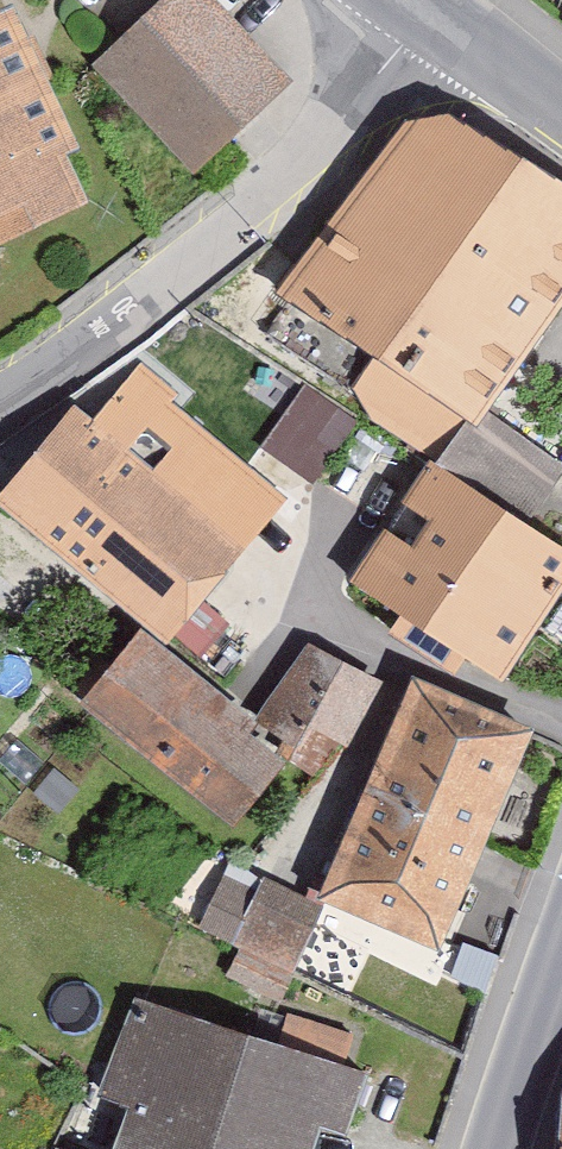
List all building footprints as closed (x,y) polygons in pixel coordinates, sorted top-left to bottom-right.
[(11,0),(0,0),(0,248),(101,203),(11,0)] [(219,0),(172,0),(109,59),(211,168),(299,86),(219,0)] [(287,291),(388,352),(359,397),(463,459),(455,468),(542,526),(561,488),(561,446),(510,409),(561,336),(561,163),(477,100),(432,104),(287,291)] [(83,410),(13,498),(187,637),(300,497),(142,371),(100,424),(83,410)] [(314,469),(354,406),(307,376),(267,439),(314,469)] [(445,461),(367,576),(521,679),(561,617),(561,539),(542,526),(455,468),(445,461)] [(276,714),(348,756),(398,672),(326,630),(276,714)] [(306,757),(154,633),(102,697),(221,794),(246,764),(279,790),(306,757)] [(553,732),(432,678),(334,898),(455,952),(553,732)] [(328,914),(230,868),(208,916),(257,939),(237,983),(286,1005),(328,914)] [(348,1074),(143,994),(101,1103),(146,1120),(135,1148),(319,1148),(348,1074)]
